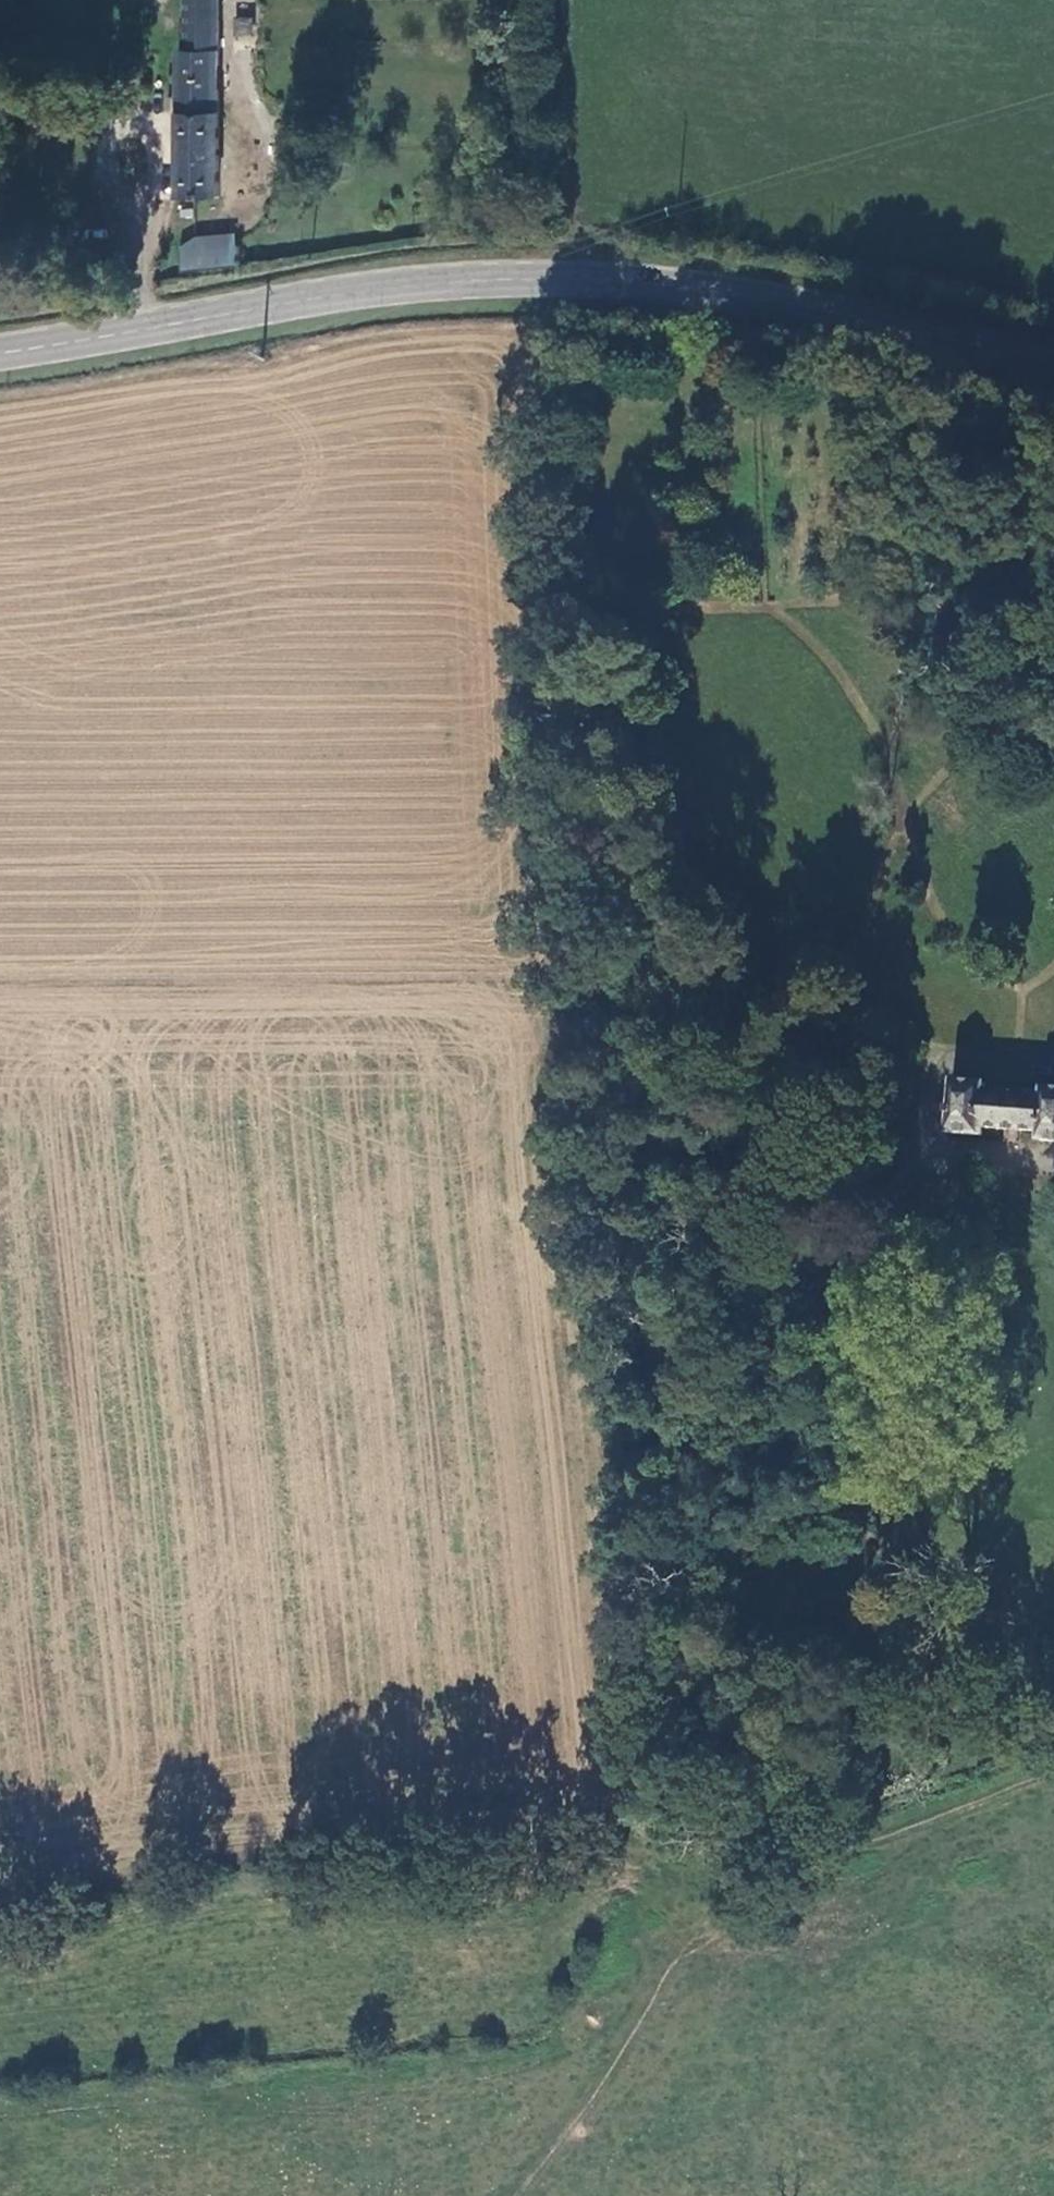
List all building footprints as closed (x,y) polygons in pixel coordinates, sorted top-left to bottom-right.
[(221,0),(182,0),(183,50),(222,49),(221,0)] [(236,37),(252,36),(251,17),(234,19),(236,37)] [(175,50),(177,198),(220,199),(222,49),(183,50),(175,50)] [(178,238),(180,270),(237,267),(235,235),(178,238)] [(955,1083),(950,1133),(985,1135),(985,1130),(1046,1132),(1045,1142),(1053,1143),(1053,1090),(1050,1089),(1050,1095),(987,1090),(988,1085),(955,1083)]
